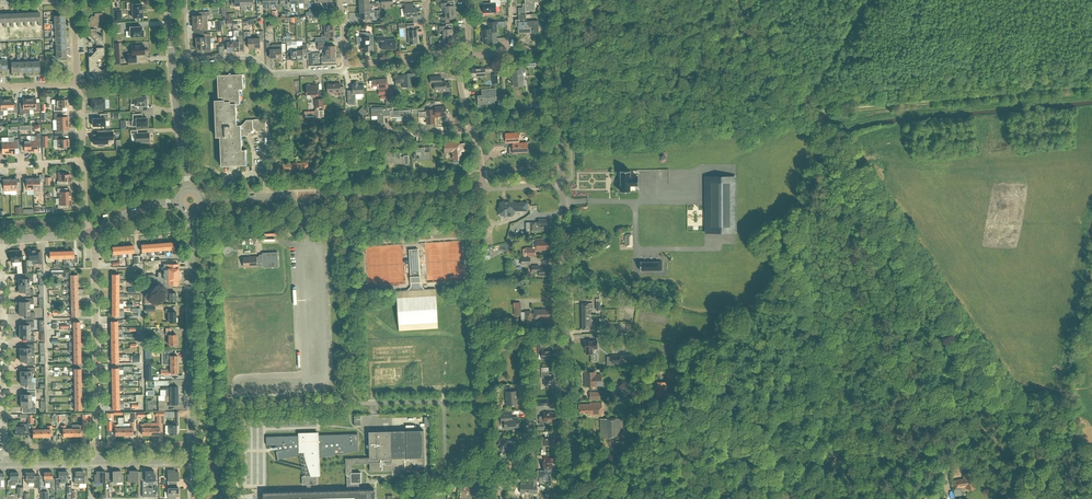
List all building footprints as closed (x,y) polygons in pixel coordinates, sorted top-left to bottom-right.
[(232,7),(242,6),(242,11),(244,11),(244,6),(243,6),(243,0),(232,0),(232,7)] [(243,6),(244,6),(249,6),(249,11),(251,11),(251,6),(254,6),(254,0),(243,0),(243,6)] [(272,5),(270,5),(270,0),(259,0),(260,5),(269,5),(269,10),(272,10),(272,5)] [(272,5),(276,5),(276,9),(279,9),(279,4),(278,4),(278,0),(270,0),(270,5),(272,5)] [(299,3),(298,4),(298,0),(291,0),(291,4),(295,4),(296,11),(300,11),(299,3)] [(299,3),(304,3),(304,8),(307,8),(306,3),(309,3),(309,0),(298,0),(298,4),(299,3)] [(496,7),(501,7),(500,0),(490,0),(490,3),(483,4),(484,13),(496,13),(496,7)] [(519,8),(519,15),(526,15),(526,11),(536,11),(535,2),(540,2),(540,0),(525,0),(526,8),(519,8)] [(360,12),(370,12),(370,10),(370,6),(375,6),(375,7),(379,6),(378,3),(370,3),(370,5),(359,5),(360,12)] [(413,3),(405,4),(405,9),(406,9),(407,18),(417,17),(417,8),(413,8),(413,3)] [(448,3),(441,3),(441,9),(445,9),(445,13),(455,13),(455,6),(448,6),(448,3)] [(143,17),(142,4),(132,4),(132,9),(131,9),(131,13),(132,13),(133,18),(143,17)] [(375,10),(370,10),(370,12),(360,12),(360,19),(363,19),(363,23),(372,22),(372,18),(370,18),(370,13),(375,13),(375,10)] [(193,22),(203,21),(208,21),(208,15),(210,15),(210,11),(199,12),(199,15),(193,16),(193,22)] [(100,21),(102,21),(102,13),(95,13),(95,16),(94,17),(93,16),(92,16),(89,19),(89,20),(90,21),(89,22),(87,22),(87,37),(90,37),(91,38),(88,41),(92,44),(95,41),(96,42),(96,44),(103,44),(103,37),(101,37),(95,31),(94,27),(100,21)] [(449,23),(449,19),(455,19),(455,13),(445,13),(445,17),(442,17),(442,23),(449,23)] [(519,22),(518,22),(519,34),(539,32),(538,20),(527,21),(526,15),(519,15),(519,22)] [(64,16),(54,16),(54,22),(50,22),(50,25),(54,24),(54,23),(65,23),(64,16)] [(203,21),(193,22),(193,28),(200,28),(200,31),(208,31),(208,21),(203,21)] [(328,21),(320,22),(320,25),(321,25),(322,31),(335,30),(334,24),(328,25),(328,21)] [(492,32),(497,31),(496,22),(489,22),(489,29),(482,29),(482,34),(483,34),(484,43),(493,43),(492,32)] [(55,28),(50,29),(50,31),(55,31),(55,30),(65,30),(65,23),(54,23),(54,24),(55,28)] [(409,28),(409,30),(408,30),(409,44),(418,44),(418,30),(413,30),(413,27),(414,27),(414,24),(407,24),(407,28),(409,28)] [(446,26),(439,26),(440,32),(443,32),(443,36),(453,36),(453,29),(447,29),(446,26)] [(142,30),(142,27),(130,27),(130,37),(144,36),(143,35),(144,35),(144,32),(143,32),(143,30),(142,30)] [(55,35),(50,35),(50,38),(55,38),(55,37),(65,37),(65,30),(55,30),(55,31),(55,35)] [(325,31),(325,34),(321,34),(322,37),(316,37),(316,42),(323,41),(329,40),(329,37),(335,37),(335,30),(322,31),(325,31)] [(255,48),(254,38),(251,38),(251,31),(245,32),(245,42),(248,42),(249,48),(255,48)] [(254,38),(255,48),(261,48),(261,41),(264,41),(264,31),(260,31),(260,35),(257,35),(258,38),(254,38)] [(196,44),(206,43),(211,43),(211,33),(202,34),(203,37),(196,37),(196,44)] [(372,33),(368,33),(362,33),(362,37),(361,37),(361,38),(357,38),(357,45),(361,45),(361,51),(368,51),(368,46),(374,46),(374,36),(372,36),(372,33)] [(233,42),(234,51),(240,51),(240,45),(243,45),(243,35),(239,35),(239,36),(236,36),(236,41),(233,42)] [(384,36),(377,36),(377,43),(382,43),(382,50),(396,49),(396,39),(384,40),(384,36)] [(443,40),(440,41),(440,46),(447,46),(447,43),(453,42),(453,36),(443,36),(443,40)] [(55,37),(55,38),(55,42),(50,42),(51,45),(55,45),(55,44),(66,44),(65,37),(55,37)] [(234,51),(233,42),(229,42),(229,38),(227,38),(227,37),(224,37),(224,45),(227,45),(228,52),(234,51)] [(276,59),(276,44),(272,45),(272,46),(270,46),(270,42),(266,42),(267,53),(270,53),(270,59),(276,59)] [(206,43),(196,44),(197,50),(203,49),(203,53),(212,52),(211,43),(206,43)] [(329,43),(318,43),(318,50),(325,50),(326,52),(336,52),(335,46),(329,46),(329,43)] [(56,51),(66,50),(66,44),(55,44),(55,45),(56,49),(51,49),(51,52),(56,52),(56,51)] [(276,44),(276,59),(282,58),(282,52),(286,52),(285,44),(276,44)] [(144,55),(144,45),(131,46),(131,55),(127,55),(128,63),(136,62),(136,55),(144,55)] [(291,45),(287,46),(288,54),(291,54),(291,60),(298,60),(297,46),(291,46),(291,45)] [(297,46),(298,60),(304,60),(303,53),(307,53),(306,45),(300,45),(297,46)] [(92,72),(89,75),(93,79),(96,76),(97,77),(98,79),(105,78),(105,71),(102,71),(96,65),(96,61),(102,55),(104,55),(104,47),(96,48),(96,50),(95,51),(92,48),(88,52),(91,55),(90,56),(88,56),(89,71),(91,71),(92,72)] [(56,51),(56,52),(56,56),(51,56),(51,59),(56,59),(56,58),(66,57),(66,50),(56,51)] [(323,53),(323,56),(321,56),(321,62),(330,62),(330,58),(336,58),(336,52),(326,52),(326,53),(323,53)] [(13,57),(10,57),(10,63),(11,63),(11,72),(19,72),(18,62),(17,62),(13,62),(13,57)] [(25,62),(24,62),(20,62),(20,57),(17,57),(17,62),(18,62),(19,72),(25,72),(25,62)] [(27,57),(24,57),(24,62),(25,62),(25,72),(33,72),(32,62),(31,62),(27,62),(27,57)] [(34,57),(31,57),(31,62),(32,62),(33,72),(39,71),(39,61),(34,62),(34,57)] [(525,65),(516,66),(517,70),(512,70),(513,76),(514,76),(515,86),(524,86),(523,71),(526,71),(525,65)] [(487,68),(472,69),(472,77),(486,76),(485,71),(495,71),(494,66),(487,67),(487,68)] [(402,74),(395,75),(396,83),(403,82),(403,87),(414,86),(414,80),(413,80),(413,73),(402,74)] [(237,89),(242,89),(241,74),(216,75),(217,99),(213,100),(215,137),(219,136),(221,166),(246,165),(245,150),(241,150),(240,133),(241,133),(265,131),(264,119),(245,120),(241,125),(236,125),(235,104),(238,104),(237,89)] [(440,76),(430,77),(431,84),(435,83),(435,91),(442,90),(442,91),(450,91),(449,83),(446,83),(446,81),(440,81),(440,76)] [(379,79),(373,79),(373,85),(378,85),(378,88),(379,88),(379,94),(381,94),(381,98),(387,98),(387,99),(393,98),(393,88),(388,89),(388,86),(387,86),(387,78),(379,79)] [(348,90),(348,100),(356,99),(356,94),(364,93),(364,84),(359,85),(359,84),(358,83),(357,82),(356,82),(355,82),(354,83),(353,84),(353,85),(353,90),(348,90)] [(341,83),(327,84),(328,93),(340,92),(340,96),(344,96),(344,86),(341,86),(341,83)] [(306,85),(306,95),(310,95),(310,97),(318,97),(317,85),(310,85),(309,84),(307,84),(306,85)] [(496,89),(482,90),(482,100),(479,101),(479,107),(494,106),(494,97),(497,97),(496,89)] [(92,100),(92,109),(104,108),(104,100),(107,100),(107,95),(99,95),(99,100),(92,100)] [(130,102),(131,109),(139,109),(139,105),(148,105),(147,100),(146,100),(146,97),(134,97),(134,102),(130,102)] [(7,99),(7,110),(13,110),(13,112),(17,112),(17,105),(13,105),(13,98),(7,99)] [(29,98),(23,98),(23,105),(19,105),(19,115),(23,115),(23,113),(29,113),(29,109),(30,109),(29,98)] [(30,109),(33,109),(33,112),(40,112),(40,104),(36,104),(36,98),(29,98),(30,109)] [(54,104),(54,111),(61,111),(61,107),(68,107),(67,100),(64,100),(64,98),(59,98),(59,100),(56,100),(56,104),(54,104)] [(323,99),(315,99),(315,109),(319,109),(319,107),(324,106),(323,99)] [(383,107),(371,107),(371,116),(377,115),(378,127),(384,126),(384,116),(390,116),(390,117),(402,117),(402,119),(410,119),(410,110),(393,111),(393,108),(383,108),(383,107)] [(434,107),(434,111),(433,111),(433,110),(425,110),(426,124),(434,123),(433,117),(445,116),(444,107),(434,107)] [(61,113),(54,113),(54,120),(57,120),(57,123),(68,123),(68,117),(61,117),(61,113)] [(93,119),(93,126),(105,126),(105,121),(108,121),(108,114),(100,114),(100,118),(93,119)] [(148,126),(147,118),(141,118),(140,114),(132,114),(133,121),(136,121),(136,127),(148,126)] [(62,130),(68,130),(68,123),(57,123),(57,130),(54,130),(54,134),(62,133),(62,130)] [(136,143),(149,142),(148,133),(137,133),(137,130),(130,130),(130,134),(135,134),(136,143)] [(93,136),(94,144),(98,144),(98,146),(103,146),(103,144),(108,144),(108,140),(113,140),(113,131),(104,132),(102,132),(101,132),(98,132),(98,135),(93,136)] [(517,132),(505,133),(506,142),(513,142),(513,152),(526,151),(526,142),(518,143),(517,132)] [(34,140),(31,140),(31,152),(37,151),(37,145),(41,145),(40,133),(37,133),(37,136),(34,136),(34,140)] [(62,135),(54,136),(54,140),(57,140),(57,147),(60,147),(60,149),(66,149),(66,147),(69,147),(69,139),(62,139),(62,135)] [(27,136),(20,136),(20,145),(24,145),(24,152),(31,152),(31,140),(27,140),(27,136)] [(15,147),(18,146),(18,139),(14,139),(14,142),(8,142),(8,154),(15,153),(15,147)] [(8,142),(2,142),(2,140),(0,140),(0,147),(2,147),(2,154),(8,154),(8,142)] [(446,143),(443,143),(444,152),(452,152),(452,155),(454,155),(454,157),(452,157),(452,160),(453,159),(454,163),(459,163),(459,159),(460,159),(459,154),(461,154),(460,151),(464,151),(464,143),(459,143),(459,141),(446,142),(446,143)] [(421,144),(415,145),(416,152),(413,152),(414,159),(428,158),(428,152),(430,152),(429,147),(421,147),(421,144)] [(408,155),(403,155),(403,156),(400,157),(400,152),(394,152),(393,151),(384,151),(385,163),(392,163),(392,164),(404,164),(404,166),(408,166),(408,155)] [(618,184),(620,184),(621,191),(638,191),(638,171),(620,171),(620,179),(618,179),(618,184)] [(67,184),(67,181),(70,181),(70,174),(64,174),(64,172),(58,172),(59,180),(58,180),(58,181),(57,181),(57,185),(67,184)] [(27,192),(27,190),(33,190),(33,178),(26,179),(26,182),(23,182),(23,192),(27,192)] [(33,178),(33,190),(39,190),(39,192),(43,191),(43,181),(40,181),(40,178),(33,178)] [(709,231),(734,231),(734,178),(709,178),(709,231)] [(0,183),(0,191),(0,193),(4,193),(4,191),(10,191),(10,179),(3,179),(3,182),(0,183)] [(17,179),(10,179),(10,191),(16,190),(16,192),(20,192),(20,182),(17,182),(17,179)] [(67,188),(57,188),(57,192),(59,192),(59,198),(71,198),(70,191),(67,191),(67,188)] [(68,205),(71,205),(71,198),(59,198),(59,204),(57,205),(58,209),(68,208),(68,205)] [(498,208),(498,211),(498,212),(499,213),(500,214),(501,213),(505,213),(507,216),(511,216),(514,213),(514,210),(527,210),(528,202),(521,202),(520,203),(517,203),(516,202),(509,202),(501,202),(500,203),(500,208),(499,208),(498,208)] [(548,226),(550,226),(549,219),(538,219),(538,222),(526,223),(527,232),(536,231),(536,227),(539,227),(539,228),(548,228),(548,226)] [(533,248),(533,249),(526,249),(526,256),(536,256),(536,252),(537,251),(542,251),(542,250),(546,250),(546,248),(550,248),(550,242),(546,242),(546,239),(536,239),(537,248),(533,248)] [(166,249),(172,248),(172,254),(174,253),(174,248),(173,241),(165,242),(166,249)] [(165,242),(157,243),(158,250),(164,249),(164,254),(166,254),(166,249),(165,242)] [(151,255),(150,250),(149,243),(141,244),(141,251),(148,251),(148,256),(151,255)] [(150,250),(155,250),(156,255),(159,255),(158,250),(157,243),(149,243),(150,250)] [(127,253),(126,253),(126,258),(129,258),(128,253),(134,253),(134,245),(126,246),(127,253)] [(112,247),(113,255),(112,255),(112,259),(115,259),(114,254),(119,254),(120,254),(119,247),(112,247)] [(38,254),(38,249),(28,250),(29,261),(32,260),(33,264),(42,264),(42,254),(38,254)] [(438,328),(436,289),(434,289),(424,289),(421,286),(421,282),(420,276),(418,249),(409,250),(411,276),(410,276),(411,283),(411,287),(408,290),(400,291),(397,291),(399,331),(438,328)] [(15,251),(9,251),(10,257),(10,256),(11,261),(22,261),(21,251),(15,251)] [(57,251),(49,252),(49,259),(56,258),(56,263),(59,263),(58,258),(58,259),(57,251)] [(66,251),(57,251),(58,259),(58,258),(64,258),(64,263),(66,263),(66,258),(66,251)] [(74,251),(66,251),(66,258),(72,258),(72,263),(74,263),(78,263),(78,256),(74,257),(74,251)] [(260,257),(257,257),(243,258),(244,267),(263,266),(263,267),(279,266),(278,252),(262,253),(262,255),(260,255),(260,257)] [(18,273),(23,273),(27,272),(26,262),(22,262),(22,268),(18,269),(18,273)] [(662,262),(640,262),(640,270),(662,270),(662,262)] [(161,275),(161,277),(154,277),(154,275),(148,275),(148,281),(149,280),(149,284),(153,284),(153,283),(155,283),(155,287),(162,287),(162,284),(164,284),(168,284),(168,285),(178,285),(178,263),(168,263),(168,265),(164,265),(164,275),(161,275)] [(547,275),(551,275),(551,267),(539,267),(539,265),(532,266),(532,272),(539,272),(539,276),(547,276),(547,275)] [(70,273),(66,273),(66,277),(70,277),(70,281),(70,282),(77,282),(77,275),(70,275),(70,273)] [(26,275),(26,278),(18,278),(18,285),(29,285),(29,281),(33,281),(33,275),(26,275)] [(29,285),(18,285),(19,292),(26,292),(26,295),(33,295),(33,289),(30,289),(29,285)] [(169,291),(166,291),(166,297),(169,297),(169,301),(176,301),(176,293),(169,293),(169,291)] [(26,298),(27,301),(19,302),(19,308),(30,308),(30,304),(34,304),(33,298),(26,298)] [(591,315),(591,308),(593,308),(593,303),(582,303),(582,329),(593,329),(593,320),(592,320),(591,315)] [(30,308),(19,308),(19,315),(27,315),(27,320),(35,320),(35,312),(30,312),(30,308)] [(176,322),(177,322),(177,318),(176,318),(176,312),(171,312),(171,309),(166,309),(166,312),(168,312),(168,322),(176,322)] [(534,309),(534,313),(531,313),(531,311),(525,311),(525,312),(521,312),(522,323),(531,322),(531,318),(535,318),(535,319),(552,318),(552,309),(534,309)] [(30,327),(34,327),(34,321),(27,321),(27,325),(19,325),(19,331),(30,331),(30,327)] [(171,332),(171,328),(166,328),(166,335),(168,335),(168,345),(175,345),(176,345),(176,344),(177,344),(177,341),(176,341),(176,335),(171,335),(171,332)] [(30,331),(19,331),(20,338),(27,338),(27,341),(34,341),(34,335),(31,335),(30,331)] [(593,354),(592,349),(597,349),(597,340),(585,341),(585,349),(586,349),(586,354),(593,354)] [(34,344),(27,344),(27,348),(20,348),(20,355),(31,354),(31,350),(34,350),(34,344)] [(546,347),(538,347),(538,354),(542,354),(542,359),(554,359),(553,350),(546,350),(546,347)] [(170,364),(177,364),(177,356),(172,356),(172,349),(161,349),(162,355),(166,354),(166,358),(170,358),(170,364)] [(20,355),(20,361),(28,361),(28,365),(35,365),(35,354),(31,354),(20,355)] [(122,355),(118,355),(118,356),(111,356),(111,363),(118,363),(118,358),(123,358),(123,355),(122,355)] [(611,355),(611,363),(621,363),(621,355),(611,355)] [(170,369),(160,370),(160,375),(165,375),(165,380),(172,380),(172,375),(172,373),(177,373),(177,364),(170,364),(170,369)] [(28,368),(28,371),(20,371),(20,378),(31,378),(31,373),(35,373),(35,367),(28,368)] [(549,372),(541,372),(542,378),(544,378),(545,385),(554,385),(554,375),(549,375),(549,372)] [(586,386),(596,386),(601,386),(601,382),(601,375),(595,375),(595,372),(585,372),(586,386)] [(31,378),(20,378),(20,385),(28,384),(28,389),(35,389),(35,382),(31,382),(31,378)] [(168,381),(162,381),(162,389),(170,389),(170,395),(178,395),(177,386),(172,386),(172,385),(168,385),(168,381)] [(657,395),(657,397),(663,397),(663,395),(667,395),(667,382),(654,382),(654,395),(657,395)] [(35,391),(28,391),(28,394),(21,394),(21,401),(32,401),(32,397),(35,396),(35,391)] [(518,391),(506,391),(507,405),(517,405),(517,395),(518,395),(518,391)] [(589,391),(590,400),(601,400),(600,391),(589,391)] [(178,395),(170,395),(164,395),(164,400),(158,400),(158,410),(166,410),(166,405),(167,405),(167,406),(172,406),(172,404),(178,404),(178,395)] [(32,401),(21,401),(21,408),(29,407),(29,411),(36,411),(36,405),(32,405),(32,401)] [(119,402),(112,402),(112,410),(119,410),(119,404),(124,404),(124,402),(119,402)] [(590,403),(590,404),(579,404),(579,412),(584,412),(584,414),(586,414),(586,415),(591,415),(591,416),(594,416),(602,416),(602,402),(590,403)] [(164,410),(155,411),(155,416),(156,416),(157,423),(151,423),(151,427),(151,435),(160,434),(160,429),(161,429),(161,416),(164,416),(164,410)] [(513,427),(519,426),(518,417),(510,418),(509,414),(510,414),(510,411),(500,412),(501,422),(504,422),(505,429),(513,428),(513,427)] [(544,412),(544,416),(539,416),(539,424),(544,424),(544,421),(556,421),(556,413),(549,413),(549,412),(544,412)] [(623,418),(600,419),(600,438),(623,438),(623,418)] [(124,428),(124,435),(133,435),(133,429),(134,429),(134,422),(130,422),(130,428),(124,428)] [(174,425),(169,425),(169,434),(177,434),(176,425),(178,425),(178,422),(174,422),(174,425)] [(151,435),(151,427),(151,423),(144,423),(144,424),(140,424),(140,429),(142,429),(142,435),(151,435)] [(20,424),(20,426),(15,427),(15,434),(15,435),(19,435),(25,435),(25,431),(28,431),(28,429),(28,424),(20,424)] [(124,424),(113,424),(113,430),(115,430),(115,435),(124,435),(124,428),(124,424)] [(65,425),(61,425),(61,431),(63,431),(63,436),(72,436),(72,429),(66,429),(65,425)] [(82,425),(77,425),(77,429),(72,429),(72,436),(81,436),(80,431),(82,431),(82,425)] [(35,426),(31,426),(31,431),(33,431),(33,437),(42,437),(42,429),(35,429),(35,426)] [(52,426),(47,426),(47,429),(42,429),(42,437),(50,436),(50,431),(52,431),(52,426)] [(370,458),(346,459),(347,474),(347,490),(352,490),(351,486),(359,486),(359,483),(361,483),(361,472),(351,473),(351,463),(370,463),(370,471),(392,470),(392,469),(397,469),(397,470),(412,470),(412,465),(425,464),(424,430),(369,431),(370,458)] [(319,467),(318,458),(359,450),(358,434),(325,435),(318,435),(318,433),(299,434),(299,436),(266,437),(267,445),(275,445),(276,447),(273,448),(274,450),(276,449),(277,451),(276,451),(278,459),(302,455),(306,476),(302,476),(303,485),(307,485),(307,491),(311,491),(311,484),(317,484),(317,476),(316,476),(316,473),(317,473),(317,470),(317,467),(319,467)] [(548,434),(549,438),(542,438),(542,446),(553,446),(553,443),(556,443),(556,434),(548,434)] [(504,436),(495,444),(503,452),(505,450),(510,454),(519,446),(517,443),(515,445),(513,442),(512,443),(508,439),(508,440),(504,436)] [(551,454),(544,455),(544,462),(543,462),(544,470),(547,470),(548,473),(553,473),(552,464),(556,464),(555,457),(551,458),(551,454)] [(138,470),(129,471),(129,474),(128,474),(128,482),(138,481),(138,480),(142,480),(142,472),(138,472),(138,470)] [(142,472),(142,480),(145,480),(145,481),(148,481),(148,485),(154,485),(154,481),(156,481),(156,474),(154,474),(154,470),(145,470),(145,472),(142,472)] [(175,470),(167,470),(167,484),(169,484),(177,484),(177,480),(178,480),(178,472),(175,472),(175,470)] [(67,471),(59,472),(59,478),(55,478),(55,487),(59,487),(59,482),(68,481),(67,471)] [(85,476),(84,476),(84,471),(75,471),(75,477),(74,477),(74,483),(87,483),(87,477),(85,476)] [(96,471),(97,475),(95,475),(95,482),(105,482),(105,481),(109,481),(109,472),(105,472),(105,471),(96,471)] [(112,472),(109,472),(109,481),(112,481),(112,482),(123,482),(123,474),(121,474),(121,471),(112,471),(112,472)] [(11,473),(11,478),(11,480),(8,480),(8,485),(16,485),(16,483),(20,483),(20,480),(18,480),(18,472),(11,473)] [(39,475),(35,475),(35,472),(26,472),(26,483),(34,482),(34,487),(39,487),(39,475)] [(52,478),(52,472),(44,472),(44,478),(45,483),(50,483),(50,490),(55,490),(54,478),(52,478)] [(964,479),(954,480),(956,488),(965,487),(965,489),(976,488),(974,474),(963,475),(964,479)] [(521,484),(521,485),(520,493),(537,493),(537,484),(536,484),(536,479),(531,479),(531,484),(521,484)] [(177,484),(169,484),(169,488),(168,488),(168,498),(175,498),(175,496),(179,496),(179,487),(177,488),(177,484)] [(263,492),(263,498),(375,498),(375,489),(352,490),(347,490),(311,491),(307,491),(263,492)]
